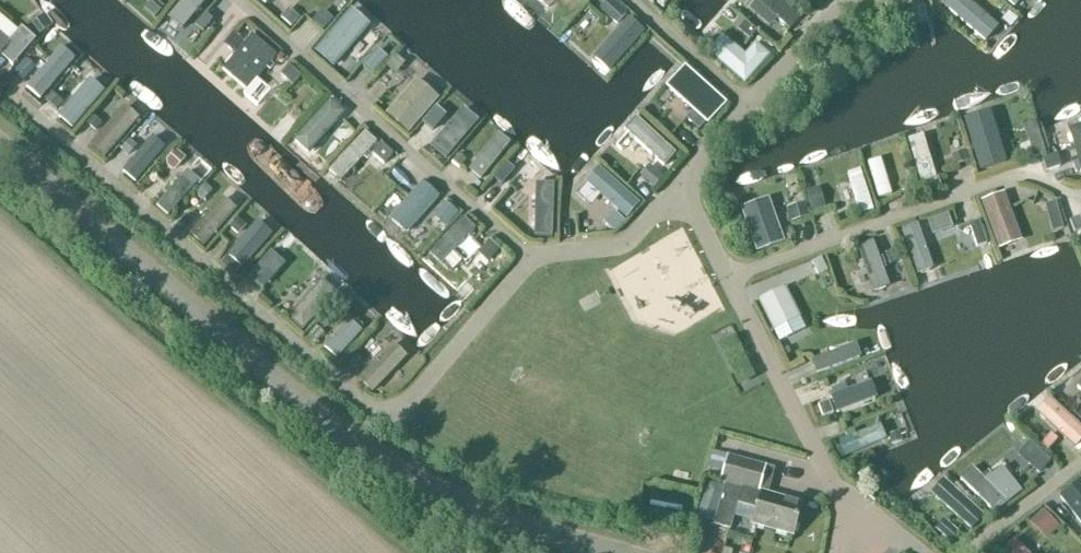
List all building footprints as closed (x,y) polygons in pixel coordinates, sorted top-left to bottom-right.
[(155,0),(153,0),(144,10),(154,19),(164,8),(155,0)] [(168,17),(181,29),(206,0),(183,0),(168,17)] [(310,8),(301,0),(296,0),(289,8),(300,18),(310,8)] [(611,0),(610,0),(600,11),(617,26),(627,14),(611,0)] [(748,9),(769,27),(777,18),(788,28),(798,16),(780,0),(756,0),(748,9)] [(969,0),(949,0),(944,6),(985,42),(999,26),(969,0)] [(292,29),(300,20),(288,10),(280,19),(292,29)] [(370,26),(352,10),(315,52),(334,68),(370,26)] [(333,23),(322,13),(313,24),(323,33),(333,23)] [(54,27),(45,15),(31,26),(40,37),(54,27)] [(12,67),(35,40),(21,28),(17,32),(0,17),(0,56),(12,67)] [(644,31),(629,17),(593,58),(608,72),(644,31)] [(214,26),(207,20),(201,28),(208,33),(214,26)] [(750,43),(758,33),(746,24),(738,34),(750,43)] [(277,55),(252,34),(223,70),(247,90),(277,55)] [(745,54),(722,34),(714,44),(707,38),(700,46),(745,85),(771,55),(755,42),(745,54)] [(76,56),(66,47),(29,91),(39,100),(76,56)] [(388,61),(377,52),(363,68),(374,77),(388,61)] [(25,82),(36,69),(27,62),(16,76),(25,82)] [(300,76),(290,65),(281,74),(291,85),(300,76)] [(728,103),(686,66),(666,89),(693,112),(686,119),(700,131),(706,124),(709,126),(728,103)] [(440,99),(416,78),(386,113),(409,133),(440,99)] [(90,79),(58,116),(72,128),(104,91),(90,79)] [(63,102),(54,94),(48,102),(56,109),(63,102)] [(344,113),(330,100),(293,140),(308,153),(344,113)] [(139,118),(124,106),(90,145),(104,158),(139,118)] [(479,122),(463,109),(430,147),(445,160),(479,122)] [(447,120),(436,111),(422,126),(433,135),(447,120)] [(992,112),(964,121),(981,172),(1008,163),(992,112)] [(102,123),(94,116),(87,124),(95,131),(102,123)] [(677,153),(637,117),(625,130),(665,166),(677,153)] [(1068,128),(1077,159),(1072,160),(1075,171),(1080,169),(1080,170),(1080,123),(1068,128)] [(377,142),(366,132),(330,172),(341,182),(377,142)] [(510,144),(498,135),(469,171),(480,181),(510,144)] [(923,136),(909,140),(922,181),(936,177),(923,136)] [(164,149),(151,138),(123,171),(136,182),(164,149)] [(392,153),(381,143),(372,153),(383,163),(392,153)] [(184,158),(176,150),(168,159),(168,166),(173,170),(184,158)] [(466,163),(458,156),(453,162),(461,169),(466,163)] [(881,159),(868,163),(880,199),(893,195),(881,159)] [(503,187),(516,172),(507,164),(495,179),(503,187)] [(640,203),(599,167),(585,183),(627,219),(640,203)] [(664,179),(650,168),(641,179),(655,190),(664,179)] [(861,169),(848,173),(862,214),(875,209),(861,169)] [(199,180),(189,171),(158,205),(168,214),(199,180)] [(439,196),(423,182),(389,219),(406,233),(439,196)] [(554,185),(536,185),(534,237),(553,237),(554,185)] [(214,193),(205,186),(196,196),(204,204),(214,193)] [(820,187),(806,192),(812,210),(826,205),(820,187)] [(1004,192),(981,201),(1000,250),(1023,241),(1004,192)] [(237,210),(223,198),(190,234),(204,246),(237,210)] [(770,198),(741,207),(756,251),(784,241),(770,198)] [(804,200),(788,206),(793,220),(809,214),(804,200)] [(458,213),(446,202),(434,216),(446,227),(458,213)] [(626,224),(614,214),(604,226),(616,236),(626,224)] [(476,228),(464,217),(430,255),(442,266),(476,228)] [(238,238),(247,228),(237,219),(229,229),(238,238)] [(272,235),(257,222),(226,256),(241,269),(272,235)] [(979,222),(969,226),(977,249),(987,245),(979,222)] [(918,223),(901,229),(917,275),(934,270),(918,223)] [(500,250),(489,240),(477,253),(488,263),(500,250)] [(873,242),(858,247),(874,294),(890,288),(873,242)] [(269,285),(260,277),(252,287),(260,294),(269,285)] [(337,293),(322,280),(289,318),(304,331),(337,293)] [(806,330),(785,288),(758,302),(779,343),(806,330)] [(363,331),(350,319),(325,347),(337,358),(363,331)] [(316,344),(324,335),(316,328),(309,337),(316,344)] [(407,356),(393,343),(359,379),(373,392),(407,356)] [(856,345),(812,361),(817,376),(862,359),(856,345)] [(355,370),(361,363),(354,356),(348,364),(355,370)] [(833,399),(830,400),(836,416),(877,401),(871,384),(847,393),(845,386),(830,392),(833,399)] [(1050,400),(1036,415),(1076,451),(1080,445),(1080,428),(1050,400)] [(829,402),(818,406),(823,418),(833,414),(829,402)] [(848,440),(840,443),(846,458),(887,441),(880,426),(855,437),(853,430),(845,433),(848,440)] [(1051,462),(1029,443),(1017,457),(1039,476),(1051,462)] [(724,485),(713,525),(730,529),(737,504),(756,510),(752,524),(793,536),(802,504),(761,493),(759,492),(766,466),(727,455),(719,483),(724,485)] [(988,472),(980,478),(972,469),(960,481),(995,517),(1007,505),(1022,494),(1002,469),(992,477),(988,472)] [(1058,499),(1080,528),(1080,481),(1058,499)] [(983,517),(943,482),(931,495),(971,531),(983,517)] [(1013,542),(1003,552),(1025,552),(1013,542)]
